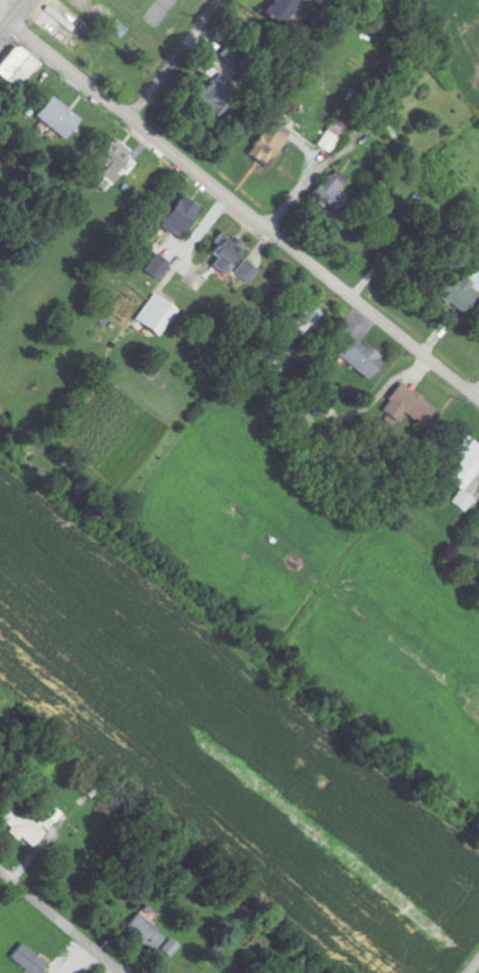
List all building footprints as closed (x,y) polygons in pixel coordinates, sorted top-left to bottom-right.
[(281,0),(270,0),(262,12),(279,24),(291,7),(281,0)] [(15,89),(35,63),(12,44),(0,58),(0,76),(15,89)] [(65,139),(80,119),(49,95),(33,116),(65,139)] [(287,128),(270,119),(248,158),(264,167),(287,128)] [(104,143),(92,156),(103,165),(95,175),(103,181),(99,186),(102,188),(131,153),(116,141),(110,148),(104,143)] [(308,195),(326,208),(344,184),(327,171),(308,195)] [(176,237),(194,206),(175,194),(156,226),(176,237)] [(215,258),(209,264),(221,275),(244,250),(230,238),(226,242),(217,234),(210,241),(214,245),(208,252),(215,258)] [(157,280),(168,262),(154,253),(143,271),(157,280)] [(229,277),(243,288),(257,270),(243,259),(229,277)] [(475,295),(468,290),(473,283),(463,276),(458,282),(441,269),(429,285),(431,288),(429,291),(460,314),(475,295)] [(133,321),(155,337),(174,309),(151,294),(133,321)] [(313,329),(323,315),(302,299),(291,313),(313,329)] [(365,378),(381,359),(351,335),(335,354),(365,378)] [(379,408),(416,433),(434,406),(397,382),(379,408)] [(463,435),(452,453),(460,458),(446,480),(459,488),(450,503),(464,512),(473,498),(462,491),(475,471),(478,474),(478,445),(463,435)] [(29,847),(60,814),(49,804),(31,823),(15,807),(2,820),(9,826),(4,831),(14,841),(18,837),(29,847)] [(120,927),(146,952),(160,937),(134,912),(120,927)] [(158,951),(166,958),(177,946),(168,938),(158,951)] [(20,942),(7,956),(25,972),(38,972),(45,965),(20,942)]
